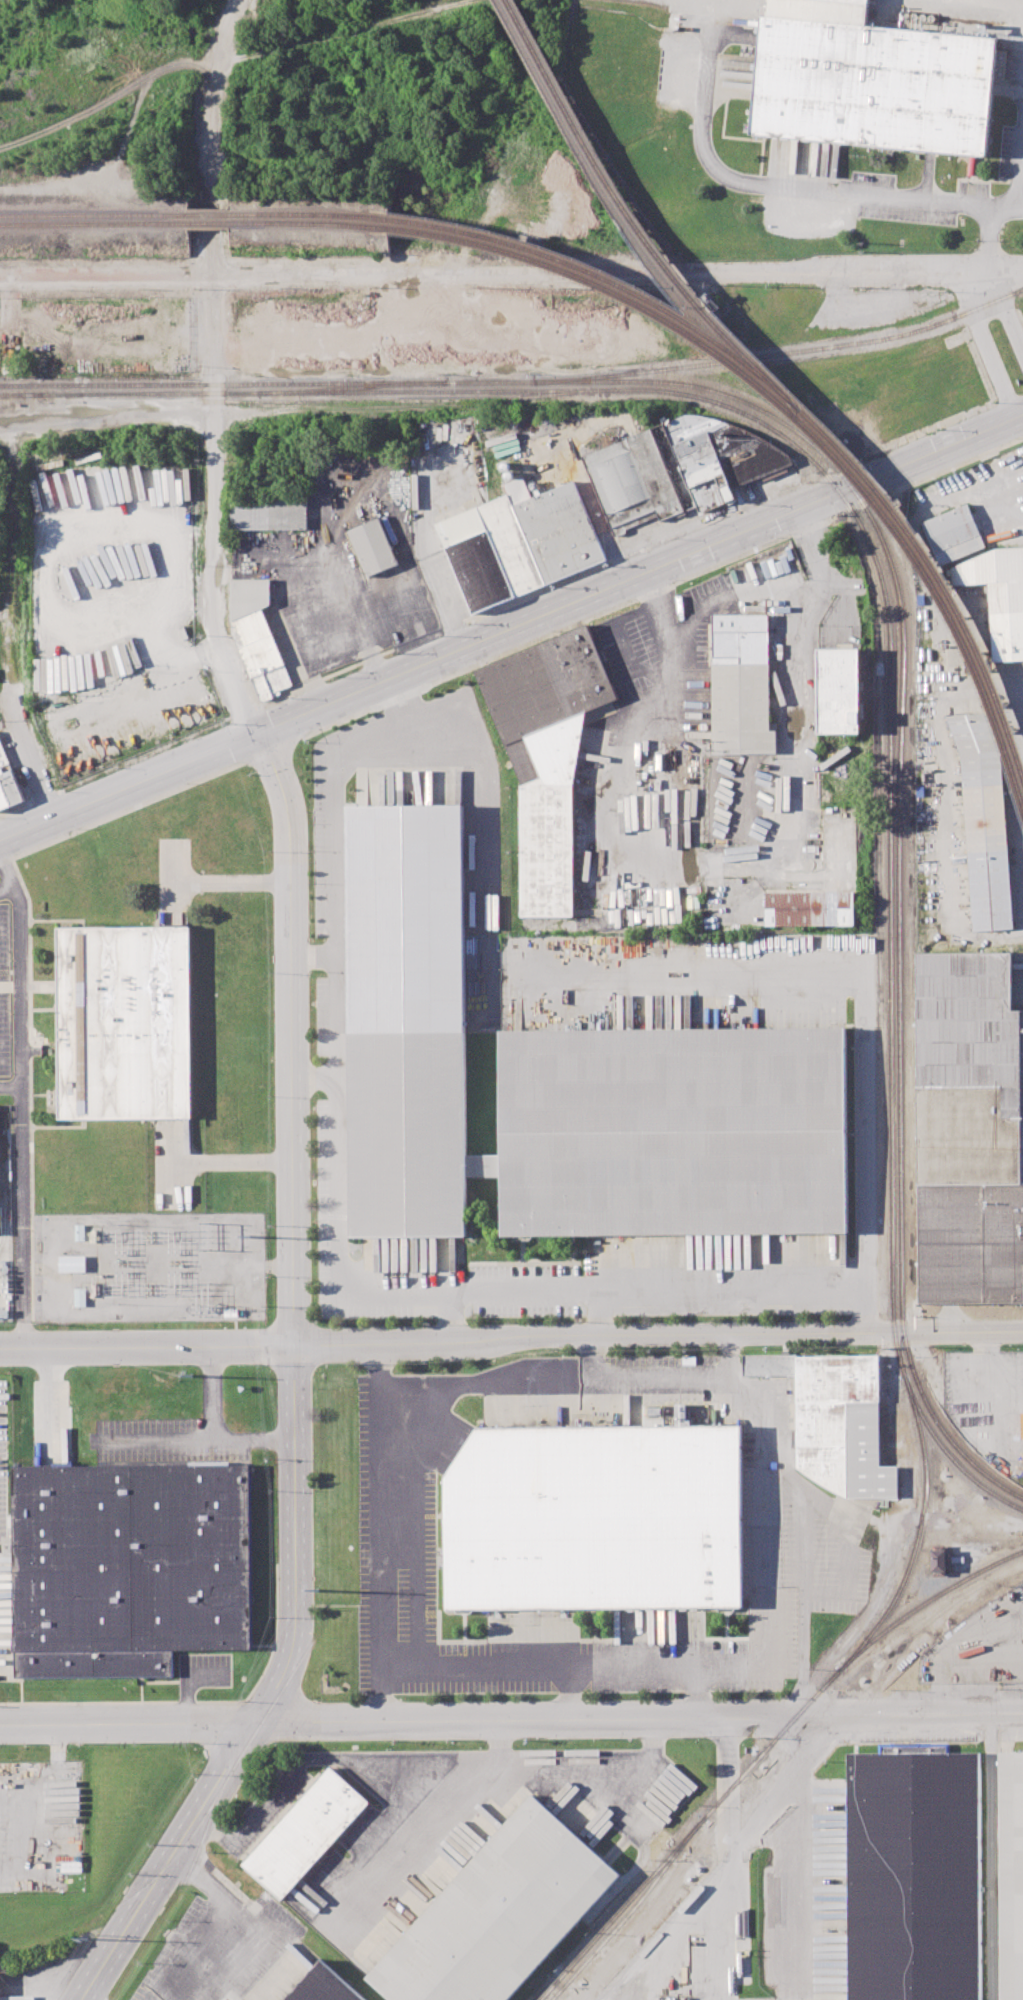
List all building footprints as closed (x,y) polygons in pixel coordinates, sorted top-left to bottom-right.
[(747,136),(984,158),(995,39),(863,27),(865,0),(759,0),(747,136)] [(997,48),(993,82),(1002,83),(1006,49),(997,48)] [(661,423),(699,514),(736,500),(731,488),(794,464),(789,454),(749,431),(724,421),(703,416),(686,414),(661,423)] [(582,458),(649,430),(683,512),(660,522),(657,515),(613,533),(582,458)] [(509,494),(504,482),(523,474),(533,498),(575,480),(606,557),(545,582),(509,494)] [(479,506),(509,494),(545,582),(515,595),(479,506)] [(231,496),(308,496),(308,531),(231,531),(231,496)] [(922,521),(968,503),(985,547),(940,565),(922,521)] [(435,524),(479,506),(515,595),(472,613),(435,524)] [(348,530),(381,518),(398,564),(366,576),(348,530)] [(996,548),(1022,546),(1022,659),(994,661),(989,582),(952,585),(951,568),(996,548)] [(261,700),(233,631),(232,581),(270,580),(271,603),(261,607),(293,687),(261,700)] [(710,613),(768,613),(768,723),(778,723),(778,755),(711,756),(710,613)] [(476,670),(587,625),(618,699),(585,712),(573,784),(573,917),(521,917),(520,782),(476,670)] [(818,649),(859,649),(859,732),(819,732),(818,649)] [(945,716),(961,753),(974,931),(1015,929),(1002,767),(985,712),(945,716)] [(25,801),(0,811),(0,741),(25,801)] [(378,764),(430,764),(431,920),(379,921),(378,764)] [(765,890),(855,889),(855,926),(766,927),(765,890)] [(58,929),(191,927),(193,1116),(60,1118),(58,929)] [(1022,1306),(1022,1269),(1022,1018),(1008,1018),(1007,955),(911,956),(916,1307),(1022,1306)] [(847,1235),(845,1031),(498,1033),(499,1158),(499,1179),(499,1237),(847,1235)] [(345,1035),(462,1034),(464,1158),(499,1158),(499,1179),(463,1180),(464,1235),(348,1237),(345,1035)] [(58,1256),(59,1272),(85,1272),(85,1256),(58,1256)] [(799,1469),(796,1374),(744,1376),(744,1357),(880,1353),(883,1466),(897,1465),(897,1497),(848,1499),(799,1469)] [(687,1425),(687,1405),(643,1405),(643,1426),(687,1425)] [(472,1427),(739,1423),(741,1609),(442,1613),(441,1479),(472,1427)] [(15,1467),(250,1466),(251,1649),(171,1649),(171,1677),(16,1678),(15,1467)] [(981,1752),(983,1999),(849,1999),(848,1753),(981,1752)] [(1000,1752),(1022,1752),(1022,1999),(1002,1999),(1000,1752)] [(242,1863),(331,1766),(369,1801),(281,1899),(242,1863)] [(616,1875),(505,1999),(386,1999),(363,1979),(527,1795),(616,1875)] [(315,1959),(360,1999),(278,1999),(315,1959)]
